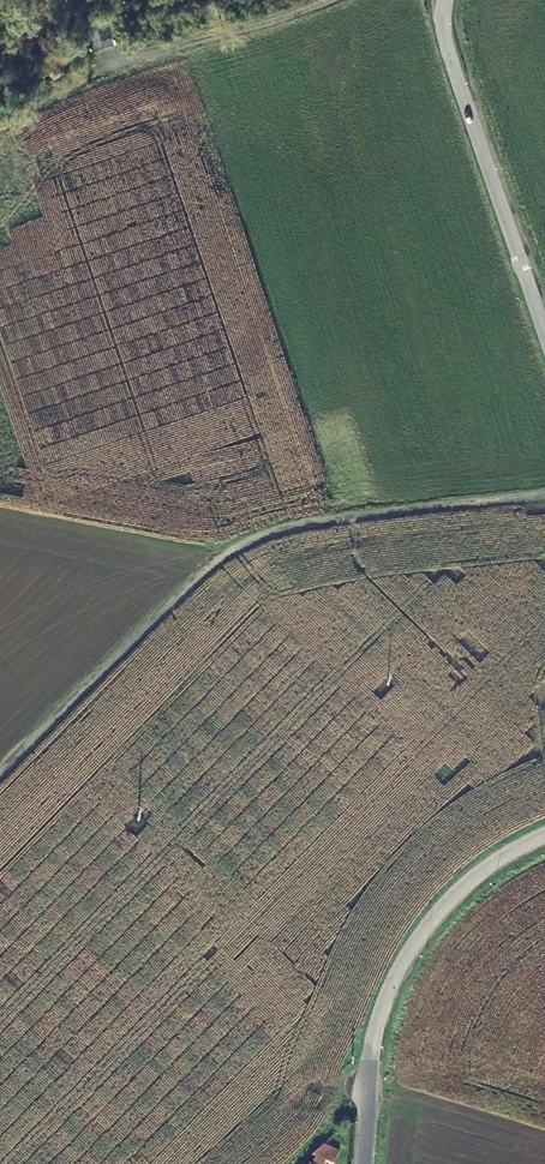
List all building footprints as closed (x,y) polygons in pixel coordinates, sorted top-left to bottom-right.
[(103,27),(107,39),(112,37),(108,25),(103,27)]
